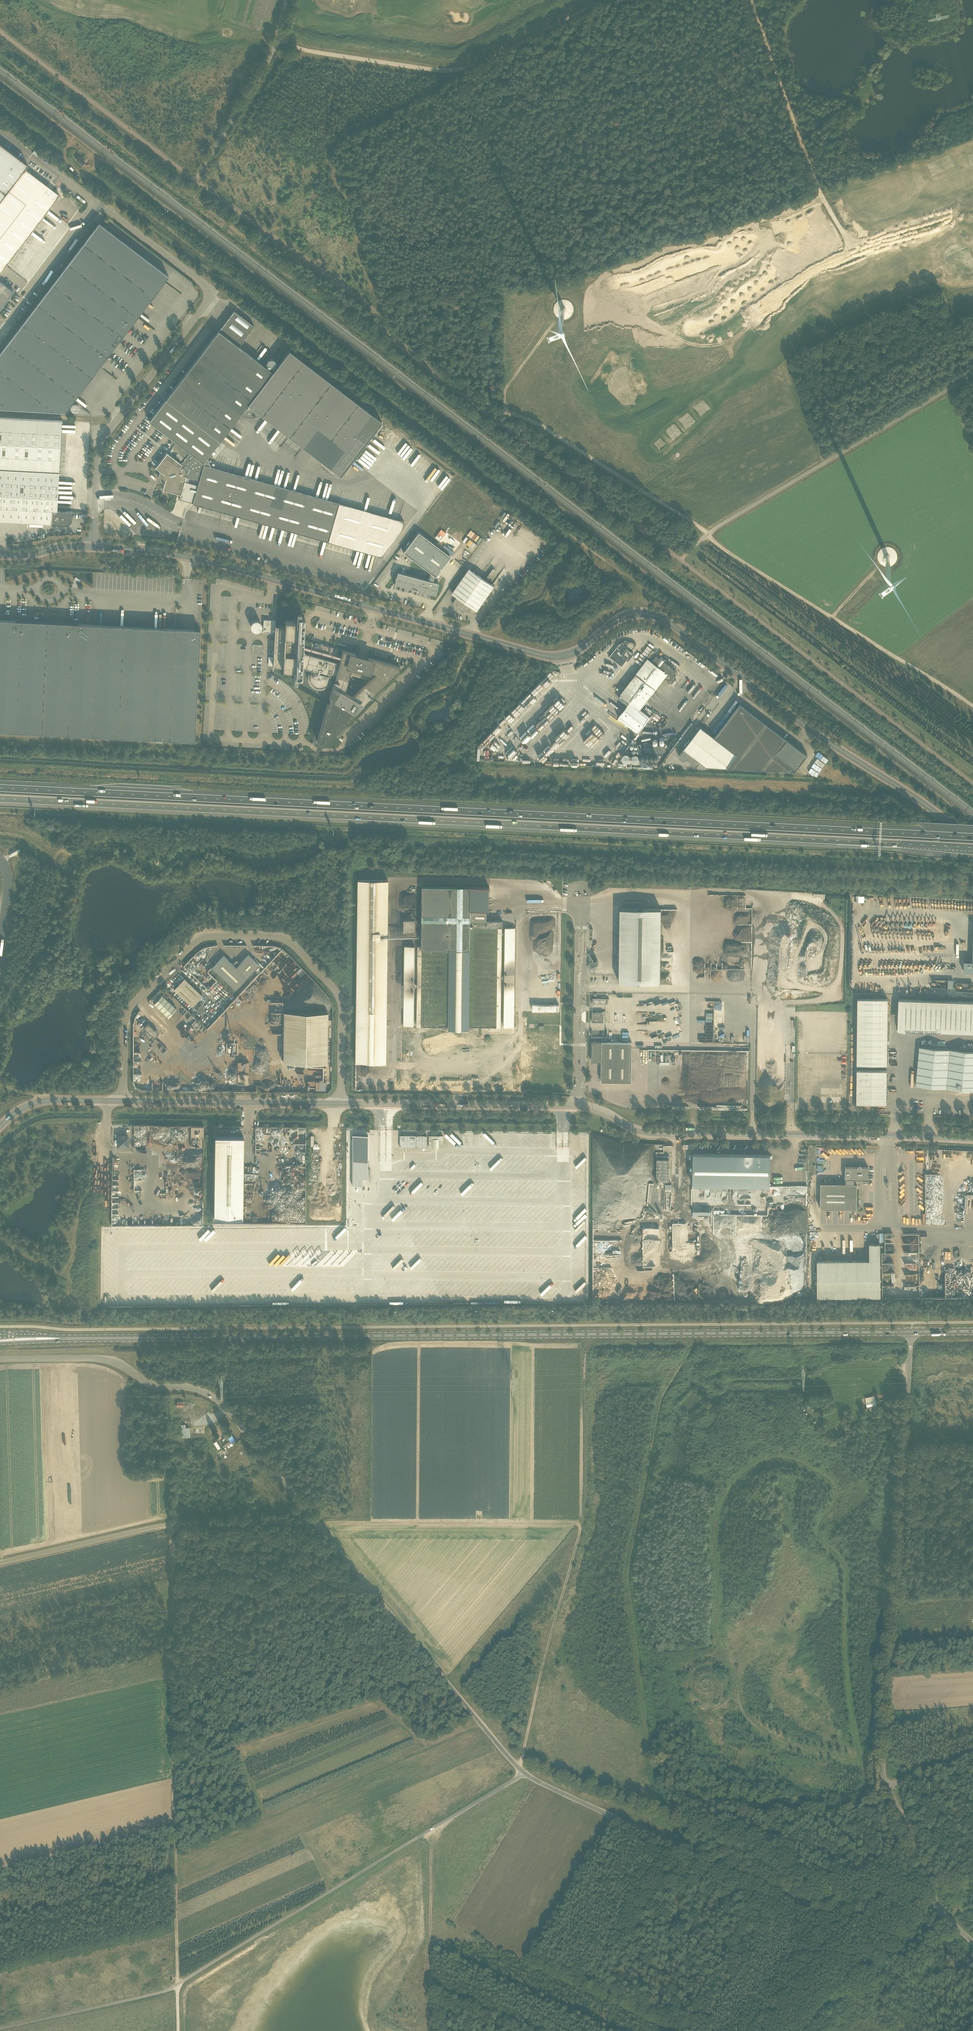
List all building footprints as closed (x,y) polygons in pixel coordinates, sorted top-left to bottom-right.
[(59,195),(25,169),(0,202),(0,273),(59,195)] [(65,412),(66,411),(65,410),(167,276),(168,277),(169,276),(99,223),(0,353),(0,408),(65,412)] [(14,292),(0,281),(0,310),(14,292)] [(254,326),(234,311),(219,331),(239,346),(254,326)] [(193,504),(328,542),(381,557),(398,534),(402,521),(339,503),(211,467),(208,457),(220,441),(241,413),(242,414),(243,415),(244,415),(245,415),(246,416),(248,416),(249,416),(250,416),(252,416),(253,416),(254,416),(255,416),(256,415),(257,415),(258,414),(259,413),(340,476),(382,422),(289,350),(273,372),(239,346),(219,331),(218,330),(217,330),(218,331),(166,399),(165,399),(166,400),(149,421),(175,441),(190,453),(181,464),(167,453),(156,468),(159,472),(159,473),(159,474),(159,475),(159,476),(159,477),(159,478),(159,479),(160,480),(160,481),(161,482),(162,482),(162,483),(163,483),(164,484),(163,489),(181,494),(179,500),(193,504)] [(1,417),(0,417),(0,468),(60,472),(59,472),(62,420),(63,421),(63,420),(1,417)] [(72,521),(72,511),(57,510),(59,472),(60,472),(0,468),(0,520),(52,523),(52,524),(69,525),(70,524),(71,523),(72,522),(72,521)] [(403,552),(430,572),(428,580),(398,572),(395,584),(435,595),(438,583),(433,581),(434,576),(435,577),(451,556),(418,532),(403,552)] [(477,610),(478,608),(494,586),(469,568),(452,593),(457,597),(452,603),(456,608),(474,613),(476,610),(477,610)] [(263,632),(275,633),(273,666),(302,668),(306,669),(311,670),(310,673),(309,672),(308,674),(308,675),(308,676),(308,677),(308,678),(308,679),(308,680),(309,682),(309,683),(310,684),(311,685),(312,686),(313,687),(314,687),(314,688),(315,688),(316,688),(318,689),(319,689),(320,689),(321,689),(323,689),(324,688),(325,688),(326,687),(327,687),(328,686),(328,685),(329,684),(330,683),(331,682),(331,681),(331,680),(332,679),(330,678),(331,676),(335,677),(329,698),(331,699),(330,704),(328,703),(317,742),(318,742),(322,744),(322,745),(351,717),(349,715),(352,712),(354,713),(401,668),(400,668),(400,667),(369,658),(368,659),(363,658),(363,657),(362,657),(362,656),(361,656),(361,657),(360,657),(355,656),(356,654),(343,650),(339,663),(310,654),(303,652),(304,616),(301,616),(301,611),(297,610),(296,621),(285,620),(285,626),(275,625),(276,620),(264,620),(263,632)] [(197,741),(197,740),(195,740),(200,630),(0,619),(0,731),(197,741)] [(629,641),(627,641),(627,642),(624,642),(624,641),(623,642),(622,642),(621,643),(620,643),(619,644),(618,645),(617,645),(617,646),(616,647),(609,656),(622,666),(627,659),(628,660),(633,653),(631,651),(636,644),(635,643),(634,643),(633,642),(632,642),(630,641),(629,641)] [(655,689),(663,679),(668,683),(670,683),(674,679),(676,676),(674,675),(676,673),(676,671),(668,665),(664,662),(666,660),(661,656),(660,658),(657,656),(655,657),(652,661),(648,658),(645,662),(635,674),(633,678),(620,694),(630,701),(619,717),(638,732),(650,717),(640,709),(655,689)] [(807,755),(740,703),(714,737),(701,727),(679,755),(680,758),(683,760),(686,760),(688,761),(690,761),(690,763),(695,766),(697,766),(700,762),(706,766),(795,771),(797,769),(796,769),(807,755)] [(821,771),(829,758),(819,751),(816,756),(821,759),(818,764),(817,763),(814,767),(821,771)] [(355,1062),(385,1063),(388,880),(357,880),(355,1062)] [(487,920),(487,910),(489,910),(489,887),(422,886),(422,946),(418,946),(417,1026),(449,1026),(449,1029),(469,1030),(469,1026),(500,1027),(502,927),(503,920),(487,920)] [(619,977),(619,983),(660,983),(661,909),(620,908),(619,977)] [(417,932),(417,919),(406,919),(406,934),(412,934),(412,935),(421,935),(422,932),(417,932)] [(504,1027),(514,1027),(515,927),(505,927),(504,1027)] [(405,946),(404,1025),(414,1026),(415,946),(405,946)] [(224,955),(212,968),(235,990),(259,965),(248,954),(240,963),(236,960),(233,964),(224,955)] [(174,989),(192,1006),(202,995),(184,978),(174,989)] [(157,1012),(165,1021),(177,1009),(162,995),(154,1004),(160,1009),(157,1012)] [(857,1064),(887,1065),(887,999),(857,998),(857,1064)] [(898,998),(897,1002),(896,1028),(972,1031),(972,1001),(898,998)] [(327,1062),(328,1012),(284,1011),(283,1062),(327,1062)] [(602,1012),(597,1012),(592,1012),(592,1022),(602,1022),(602,1012)] [(148,1023),(144,1027),(154,1037),(158,1033),(148,1023)] [(447,1040),(454,1042),(456,1034),(449,1032),(447,1040)] [(601,1081),(631,1082),(632,1050),(632,1042),(592,1041),(592,1058),(594,1058),(596,1061),(601,1062),(601,1081)] [(919,1046),(916,1085),(972,1090),(972,1051),(919,1046)] [(249,1083),(249,1062),(237,1062),(237,1083),(249,1083)] [(523,1068),(523,1078),(526,1078),(526,1081),(532,1081),(532,1069),(523,1068)] [(887,1070),(857,1069),(856,1103),(886,1103),(887,1070)] [(327,1089),(327,1080),(318,1080),(318,1085),(322,1085),(322,1089),(327,1089)] [(352,1134),(352,1185),(363,1185),(363,1178),(368,1178),(368,1134),(352,1134)] [(427,1147),(427,1135),(400,1135),(400,1147),(427,1147)] [(443,1135),(429,1135),(429,1147),(443,1147),(443,1135)] [(128,1146),(128,1136),(118,1136),(118,1146),(128,1146)] [(243,1217),(243,1136),(215,1136),(214,1217),(243,1217)] [(658,1153),(658,1178),(670,1178),(670,1153),(658,1153)] [(803,1155),(693,1154),(693,1186),(770,1187),(769,1232),(802,1233),(803,1155)] [(868,1179),(868,1167),(862,1167),(862,1166),(861,1165),(860,1165),(859,1165),(858,1166),(858,1167),(845,1166),(845,1179),(846,1179),(846,1183),(821,1183),(820,1208),(857,1209),(857,1184),(858,1183),(859,1183),(860,1183),(860,1182),(861,1182),(861,1181),(861,1180),(862,1180),(862,1179),(868,1179)] [(916,1242),(915,1233),(903,1233),(903,1243),(916,1242)] [(880,1243),(869,1243),(870,1258),(870,1260),(817,1260),(817,1298),(880,1297),(880,1243)] [(876,1406),(877,1406),(874,1395),(865,1398),(867,1407),(875,1404),(876,1406)] [(181,1424),(182,1427),(183,1437),(190,1436),(189,1427),(186,1427),(185,1424),(181,1424)] [(226,1439),(221,1442),(224,1447),(223,1448),(224,1450),(227,1448),(236,1442),(229,1431),(223,1435),(226,1439)]
